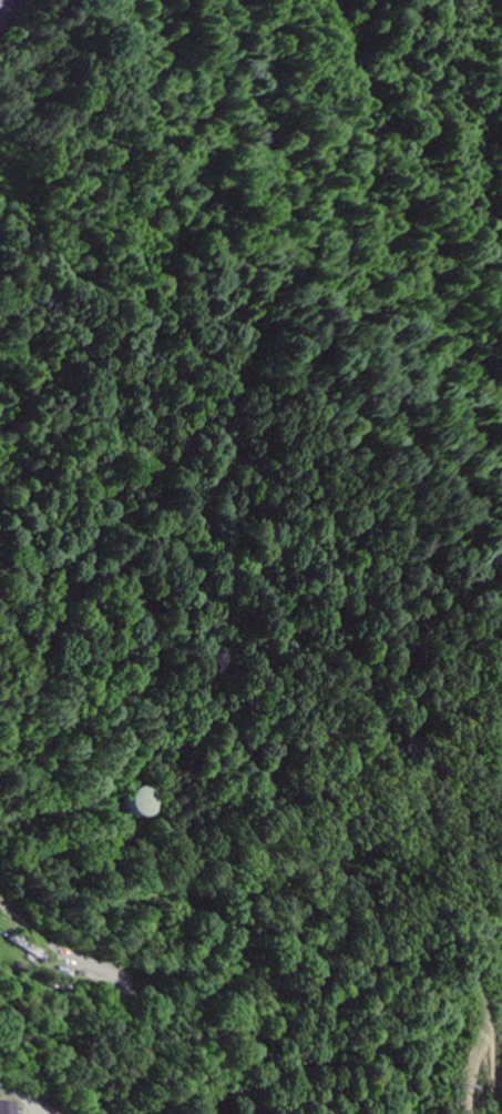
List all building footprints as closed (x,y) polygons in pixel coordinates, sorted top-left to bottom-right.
[(120,815),(146,816),(146,789),(120,788),(120,815)] [(19,1102),(0,1101),(0,1113),(18,1113),(19,1102)]
